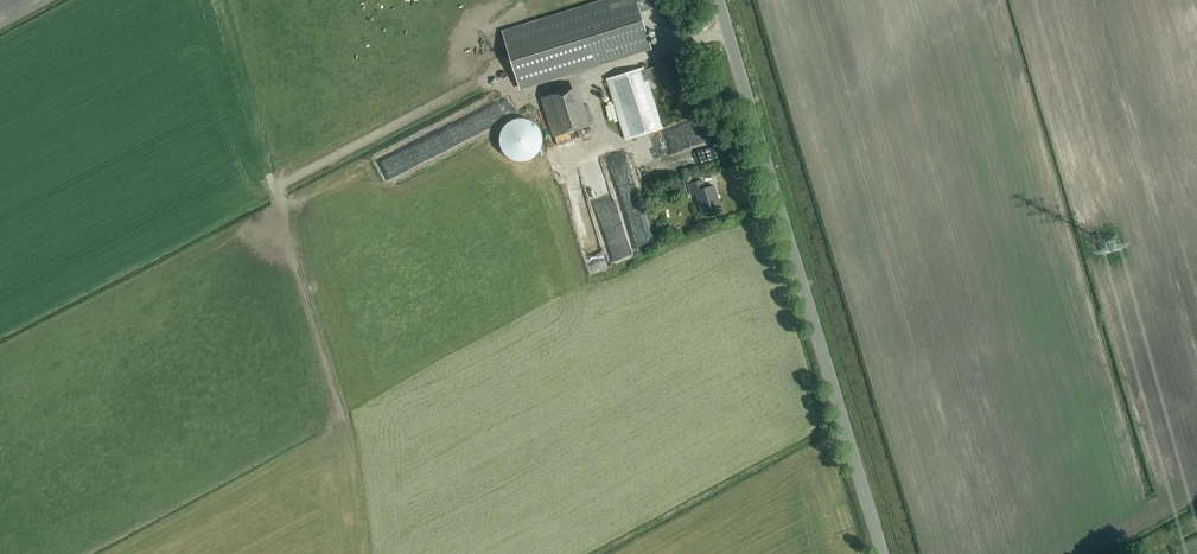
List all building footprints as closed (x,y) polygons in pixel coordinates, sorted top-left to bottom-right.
[(656,5),(654,0),(612,0),(503,34),(520,87),(651,47),(640,10),(656,5)] [(656,66),(644,70),(643,68),(608,79),(626,139),(662,128),(647,80),(660,77),(665,94),(684,88),(675,58),(656,64),(656,66)] [(594,124),(588,104),(584,105),(579,85),(540,96),(552,136),(594,124)] [(537,128),(533,122),(527,119),(520,118),(514,119),(508,123),(504,127),(501,133),(501,139),(502,145),(505,150),(509,155),(515,157),(521,158),(528,156),(534,153),(538,147),(540,141),(540,134),(537,128)] [(454,125),(461,140),(475,134),(468,119),(454,125)] [(669,143),(652,148),(655,157),(671,152),(669,143)] [(688,184),(691,195),(697,193),(703,214),(721,209),(714,185),(705,188),(702,180),(688,184)] [(622,191),(627,203),(632,201),(628,189),(622,191)]
